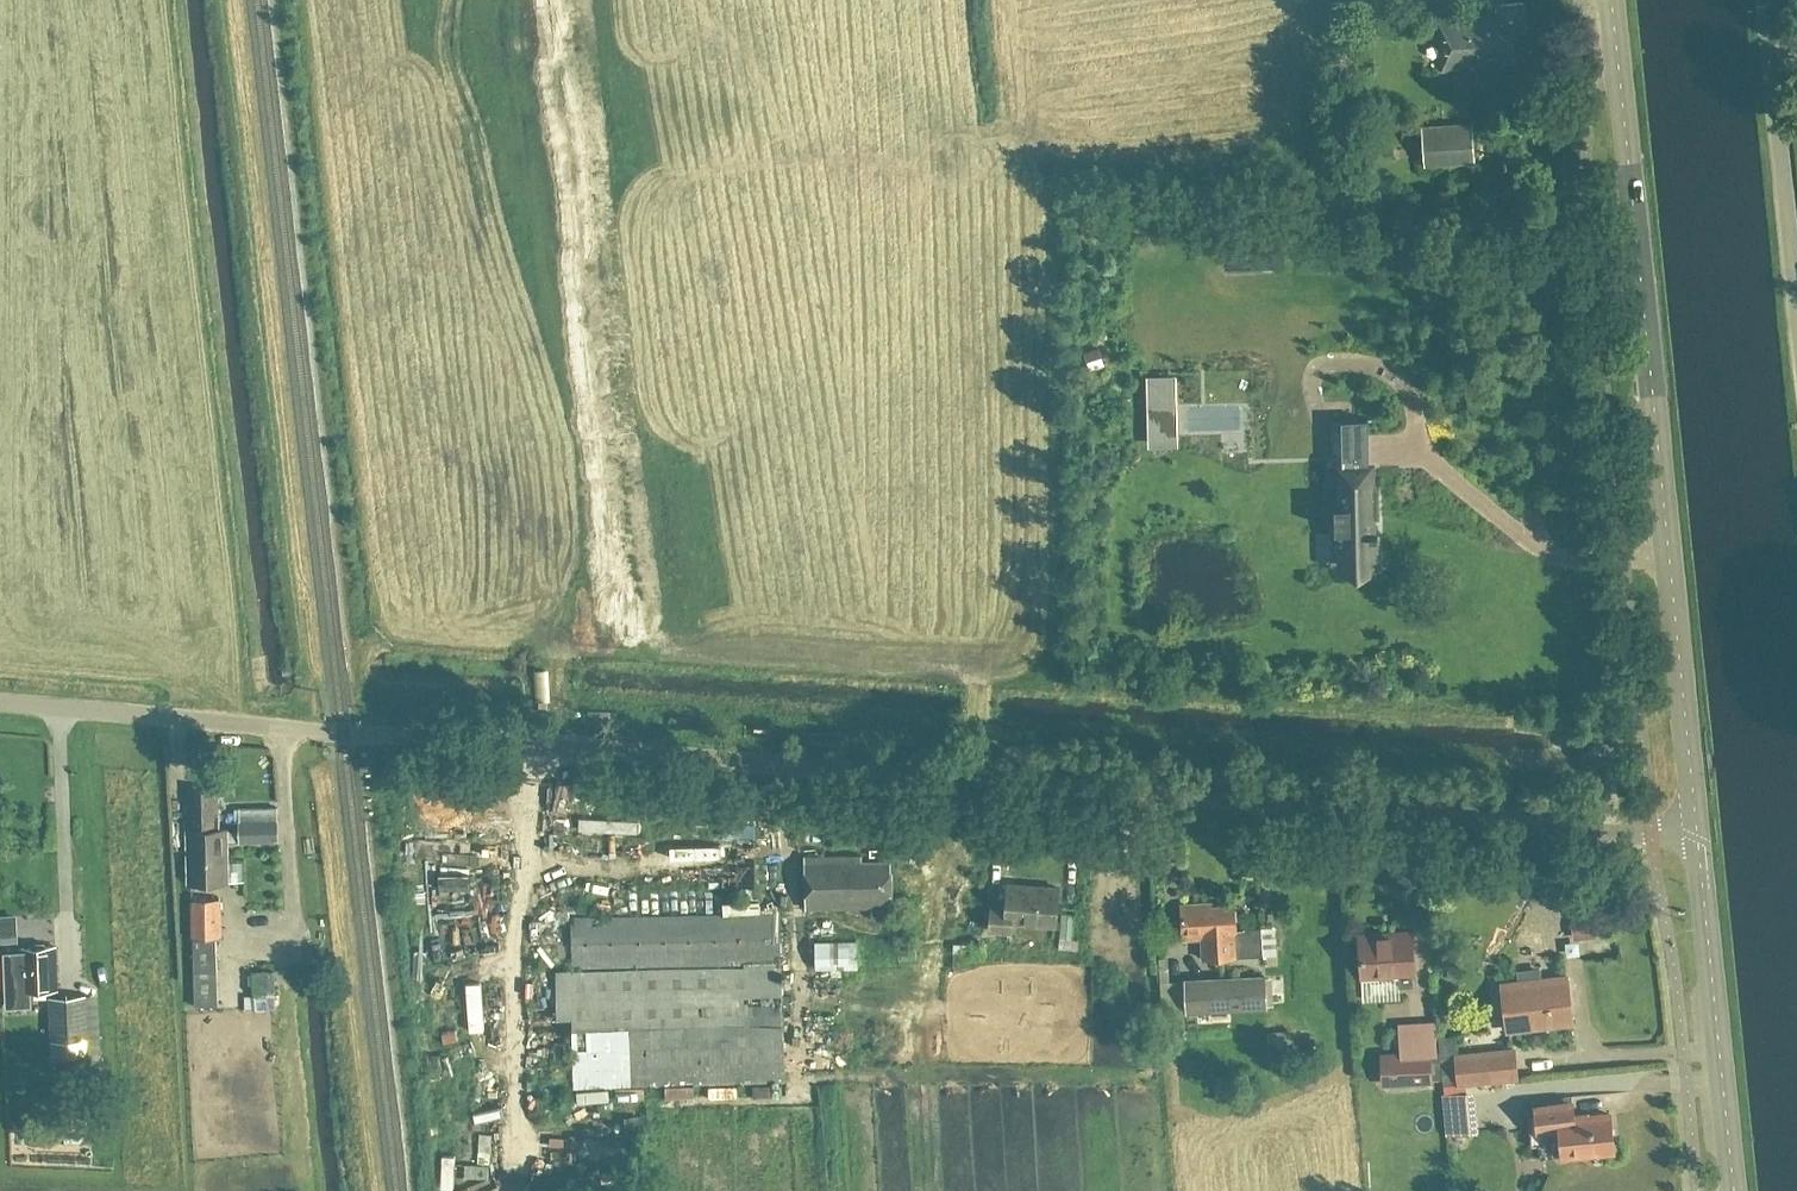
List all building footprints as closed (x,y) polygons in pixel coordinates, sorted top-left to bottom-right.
[(1473,66),(1528,61),(1523,1),(1498,3),(1499,12),(1437,17),(1441,68),(1460,67),(1459,61),(1473,60),(1473,66)] [(1472,121),(1423,125),(1428,165),(1475,159),(1472,121)] [(1148,408),(1177,407),(1176,372),(1148,373),(1148,408)] [(1383,569),(1382,533),(1379,533),(1379,517),(1378,496),(1371,496),(1370,468),(1329,469),(1331,528),(1336,528),(1337,570),(1383,569)] [(592,605),(596,618),(618,610),(613,597),(592,605)] [(747,727),(751,740),(769,733),(765,721),(747,727)] [(575,797),(573,779),(557,781),(559,799),(575,797)] [(613,787),(615,811),(628,810),(626,786),(613,787)] [(240,828),(226,828),(226,827),(219,827),(218,788),(187,789),(189,845),(191,845),(192,882),(228,881),(227,841),(240,841),(240,842),(279,841),(279,817),(239,818),(240,828)] [(644,831),(645,815),(581,814),(581,830),(644,831)] [(752,820),(725,820),(725,833),(752,833),(752,820)] [(590,858),(590,846),(560,845),(559,857),(590,858)] [(624,862),(626,852),(602,848),(600,858),(624,862)] [(892,915),(892,905),(891,860),(862,860),(862,854),(805,855),(805,907),(866,906),(866,905),(872,905),(872,912),(874,917),(878,921),(883,922),(888,920),(891,918),(892,915)] [(481,939),(478,867),(451,868),(454,940),(481,939)] [(723,905),(762,902),(761,880),(742,881),(743,892),(722,894),(723,905)] [(1056,924),(1059,886),(1009,882),(1008,887),(972,884),(969,927),(1012,931),(1013,921),(1056,924)] [(217,953),(217,937),(223,936),(221,898),(190,898),(191,937),(193,937),(195,1005),(219,1004),(217,953)] [(1277,925),(1262,926),(1244,927),(1245,929),(1237,930),(1236,904),(1208,905),(1208,902),(1181,903),(1183,938),(1202,937),(1203,957),(1264,954),(1265,965),(1279,964),(1277,925)] [(786,912),(579,914),(580,967),(786,964),(786,912)] [(2,926),(22,926),(22,914),(2,913),(2,926)] [(1601,942),(1602,923),(1584,923),(1583,941),(1601,942)] [(1389,972),(1400,972),(1400,986),(1414,985),(1414,971),(1415,971),(1413,931),(1360,933),(1363,976),(1389,975),(1389,972)] [(859,967),(858,940),(816,940),(816,967),(859,967)] [(24,990),(58,988),(56,945),(22,947),(24,990)] [(788,1086),(787,968),(564,971),(565,1089),(788,1086)] [(242,991),(276,989),(275,969),(252,971),(253,979),(241,980),(242,991)] [(1508,1030),(1573,1021),(1567,975),(1502,983),(1508,1030)] [(1185,980),(1187,1009),(1188,1031),(1231,1029),(1230,1007),(1229,1007),(1228,977),(1185,980)] [(53,1031),(85,1030),(83,997),(51,999),(53,1031)] [(1492,1095),(1490,1080),(1518,1076),(1514,1048),(1458,1055),(1455,1036),(1439,1038),(1444,1084),(1458,1083),(1459,1088),(1450,1089),(1450,1098),(1460,1098),(1492,1095)] [(1432,1080),(1430,1051),(1382,1054),(1384,1082),(1432,1080)] [(1271,1076),(1273,1089),(1291,1087),(1289,1074),(1271,1076)] [(1563,1156),(1614,1150),(1611,1113),(1563,1118),(1562,1103),(1536,1106),(1538,1130),(1560,1128),(1563,1156)] [(492,1116),(492,1152),(509,1152),(509,1116),(492,1116)]
